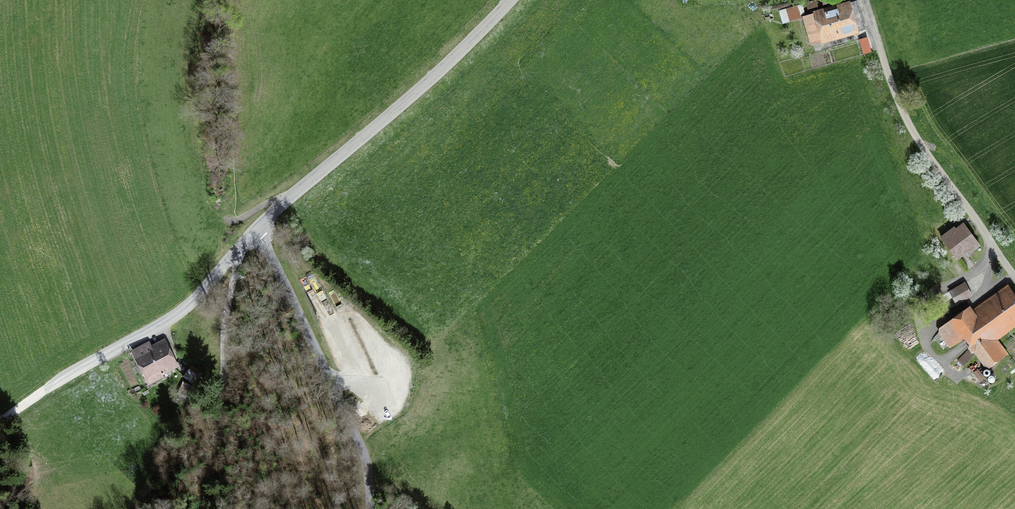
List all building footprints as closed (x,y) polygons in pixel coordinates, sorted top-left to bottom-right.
[(801,5),(778,12),(782,22),(804,16),(801,5)] [(848,5),(802,17),(810,46),(856,34),(848,5)] [(866,39),(858,41),(862,56),(870,53),(866,39)] [(952,228),(941,236),(957,258),(977,243),(963,224),(954,230),(952,228)] [(963,282),(949,290),(957,304),(971,296),(963,282)] [(1005,289),(974,312),(970,307),(939,330),(951,346),(964,336),(987,367),(1007,352),(994,336),(1014,320),(1014,301),(1005,289)] [(148,345),(135,351),(148,378),(178,364),(167,340),(149,349),(148,345)] [(986,368),(977,375),(980,380),(990,373),(986,368)]
